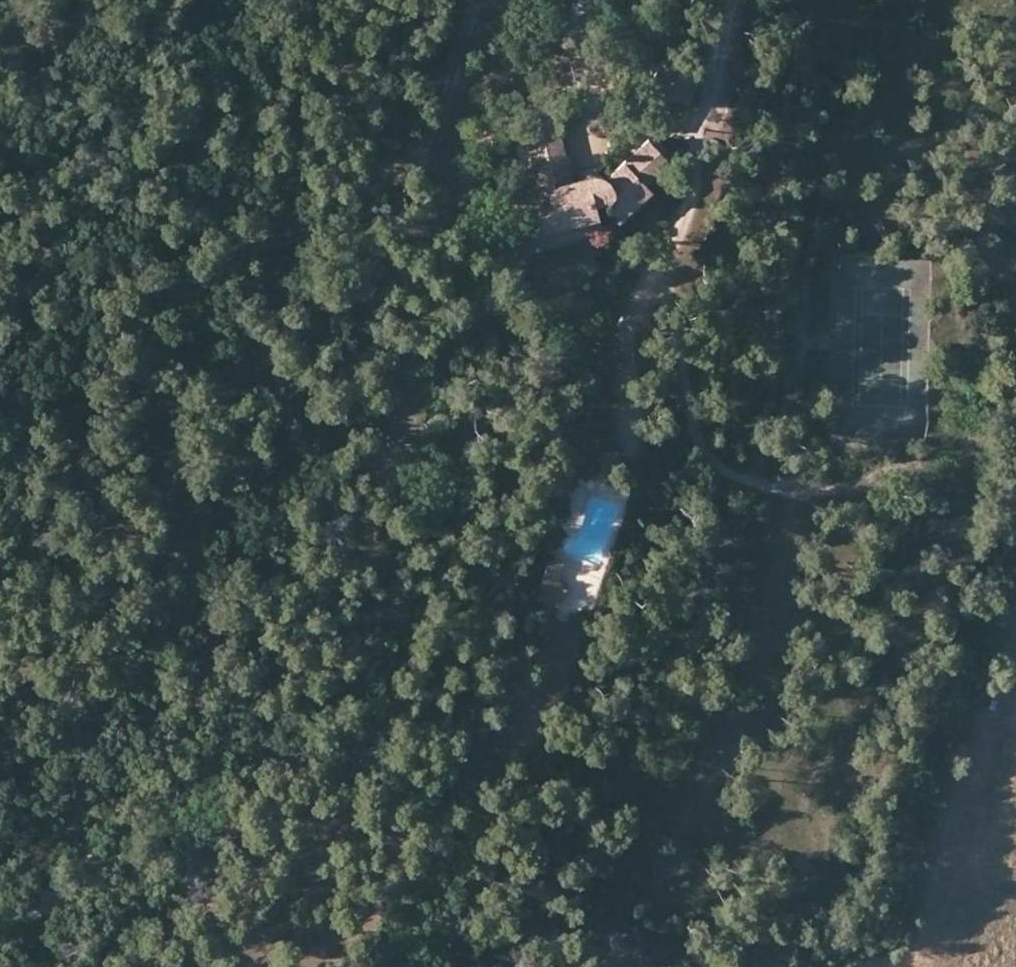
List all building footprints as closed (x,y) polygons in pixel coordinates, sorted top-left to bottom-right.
[(668,98),(673,92),(673,90),(667,87),(663,94),(668,98)] [(541,229),(594,218),(591,204),(602,199),(614,218),(645,186),(640,180),(668,153),(646,134),(603,173),(588,168),(580,172),(568,176),(554,121),(543,123),(541,109),(525,113),(525,127),(517,128),(525,154),(533,190),(509,196),(499,229),(538,220),(541,229)] [(597,229),(594,218),(541,229),(538,220),(499,229),(496,241),(522,237),(524,248),(597,229)] [(549,556),(537,598),(561,605),(568,580),(557,577),(562,560),(549,556)] [(674,966),(703,966),(704,963),(676,958),(674,966)]
